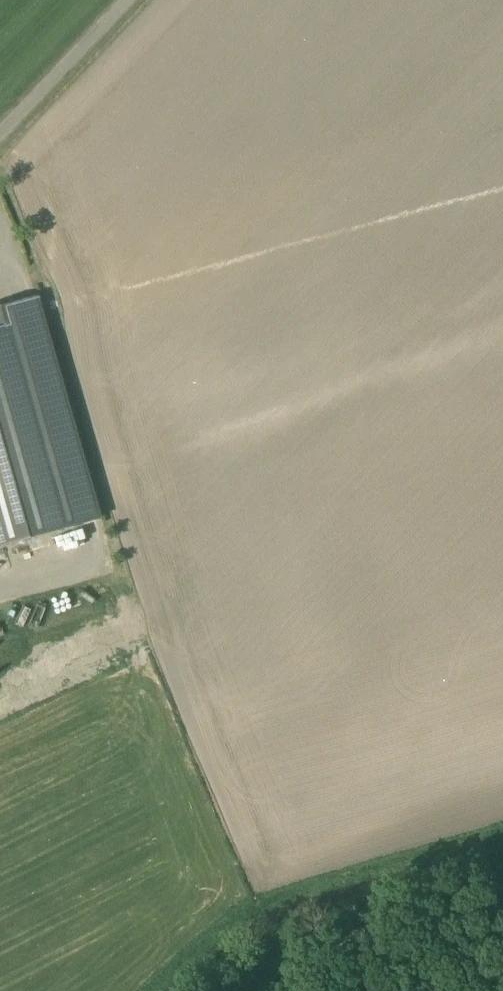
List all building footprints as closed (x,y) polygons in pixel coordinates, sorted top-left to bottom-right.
[(85,472),(35,296),(0,306),(0,497),(85,472)]
